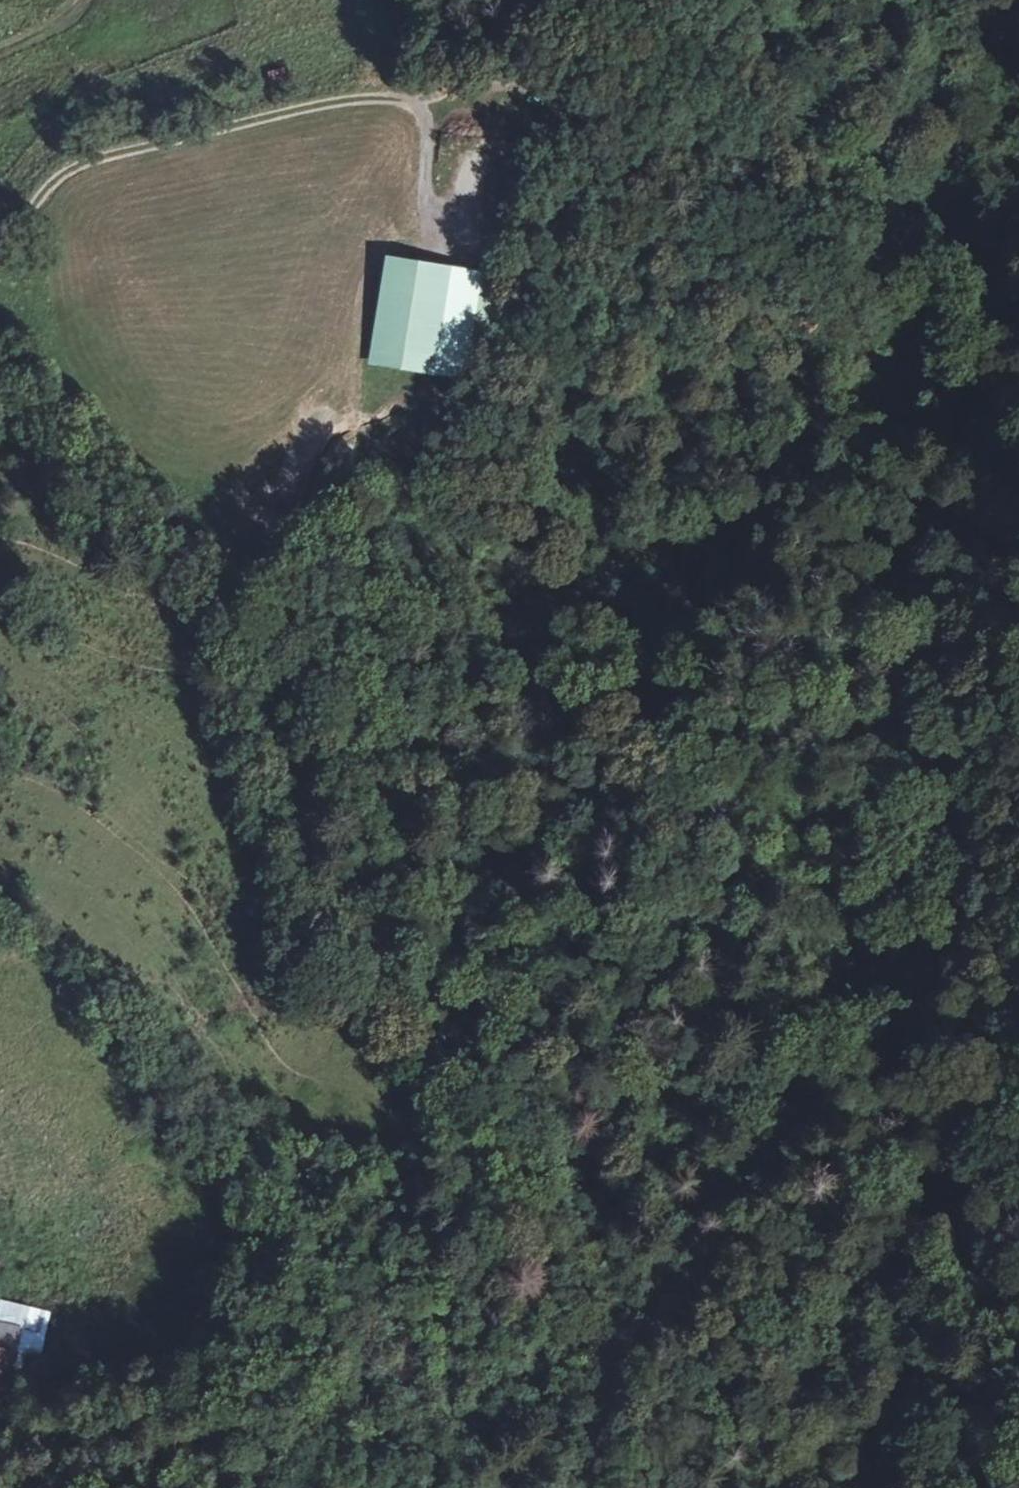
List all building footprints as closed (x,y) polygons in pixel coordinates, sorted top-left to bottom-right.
[(383,255),(369,365),(468,378),(482,268),(383,255)] [(19,1347),(44,1351),(50,1308),(0,1300),(0,1318),(23,1321),(19,1347)] [(8,1380),(15,1348),(0,1345),(0,1378),(8,1380)]
